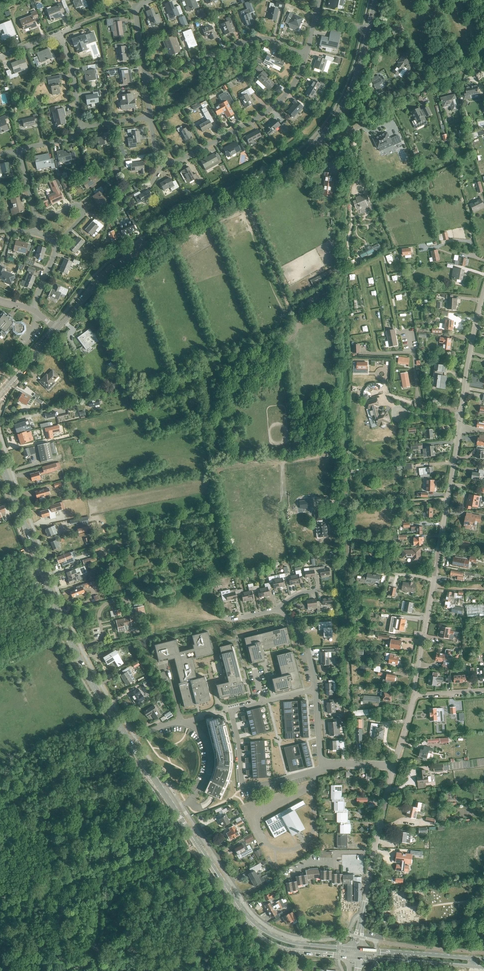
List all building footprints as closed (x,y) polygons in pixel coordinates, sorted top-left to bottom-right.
[(84,8),(88,7),(86,0),(76,0),(73,1),(76,9),(80,7),(80,8),(84,7),(84,8)] [(192,1),(192,0),(184,0),(187,6),(185,7),(187,12),(189,11),(189,12),(198,8),(195,0),(192,1)] [(277,7),(284,9),(285,2),(277,0),(276,5),(270,4),(269,8),(270,8),(268,20),(275,21),(278,9),(277,9),(277,7)] [(343,5),(344,0),(329,0),(328,8),(334,9),(335,6),(342,7),(342,5),(343,5)] [(177,7),(174,8),(171,2),(165,5),(170,19),(180,15),(177,7)] [(47,10),(51,21),(63,17),(62,14),(65,13),(61,3),(58,5),(58,6),(47,10)] [(197,11),(200,19),(206,17),(203,8),(197,11)] [(158,14),(155,16),(152,9),(146,12),(152,26),(161,22),(158,14)] [(30,27),(31,29),(37,27),(34,19),(38,17),(36,11),(31,13),(32,16),(20,21),(24,30),(30,27)] [(249,13),(246,15),(245,11),(239,14),(240,17),(243,16),(247,26),(254,24),(249,13)] [(294,28),(298,30),(303,18),(290,13),(288,17),(289,18),(286,23),(290,25),(289,25),(290,28),(291,28),(294,29),(294,28)] [(222,24),(226,35),(233,32),(229,24),(232,23),(229,17),(226,18),(227,22),(222,24)] [(0,25),(0,30),(4,29),(6,34),(1,36),(2,40),(14,36),(12,31),(15,30),(11,21),(0,25)] [(124,24),(120,25),(120,21),(112,22),(113,26),(116,26),(117,31),(113,31),(114,38),(124,37),(123,31),(125,31),(124,24)] [(212,40),(216,38),(212,26),(202,30),(205,37),(210,35),(212,40)] [(182,32),(189,49),(197,45),(191,29),(182,32)] [(327,45),(335,47),(337,36),(330,34),(329,38),(322,37),(320,46),(326,47),(327,45)] [(79,53),(87,51),(85,44),(88,43),(85,35),(72,40),(74,46),(76,46),(79,53)] [(166,43),(171,56),(179,53),(174,40),(166,43)] [(127,48),(124,48),(124,43),(115,44),(115,48),(118,48),(120,59),(125,58),(126,60),(129,60),(127,48)] [(54,53),(51,54),(49,49),(38,53),(41,63),(51,59),(52,60),(56,58),(54,53)] [(275,56),(274,59),(267,55),(263,64),(272,68),(274,64),(282,68),(285,61),(275,56)] [(327,60),(332,62),(333,58),(326,55),(325,59),(317,57),(313,68),(323,71),(327,60)] [(400,63),(393,72),(398,75),(399,75),(402,77),(403,75),(407,69),(410,71),(415,65),(404,56),(400,61),(399,63),(400,63)] [(9,80),(19,76),(18,73),(28,69),(24,59),(11,64),(15,74),(12,75),(10,70),(6,71),(9,80)] [(95,81),(99,81),(97,68),(99,68),(98,64),(89,66),(90,71),(85,71),(87,82),(95,81)] [(121,79),(121,84),(131,83),(130,76),(131,76),(130,70),(121,71),(122,78),(121,79)] [(258,80),(269,90),(274,85),(266,77),(267,76),(263,72),(257,78),(259,79),(258,80)] [(373,82),(376,90),(381,87),(380,85),(383,83),(378,75),(372,78),(373,82)] [(59,79),(56,80),(56,77),(48,78),(49,86),(51,85),(53,95),(60,94),(58,84),(60,83),(59,79)] [(320,89),(322,86),(316,83),(314,85),(311,84),(305,94),(312,99),(318,88),(320,89)] [(479,94),(478,85),(477,86),(473,86),(473,87),(471,87),(470,84),(465,85),(466,88),(465,88),(466,91),(462,92),(463,97),(470,96),(470,95),(479,94)] [(240,98),(245,108),(252,104),(248,96),(250,95),(247,89),(241,93),(243,97),(240,98)] [(102,93),(101,90),(93,91),(94,95),(86,96),(88,105),(99,103),(98,97),(101,96),(103,96),(102,93)] [(229,95),(227,95),(225,92),(220,95),(222,99),(224,103),(220,105),(213,109),(217,115),(221,113),(222,114),(224,114),(225,114),(227,118),(233,114),(229,107),(234,104),(229,95)] [(134,100),(133,94),(121,96),(122,102),(121,102),(122,110),(124,109),(135,108),(134,100)] [(452,111),(459,109),(455,95),(441,98),(443,107),(451,105),(452,111)] [(287,112),(293,117),(303,107),(295,100),(292,102),(294,104),(287,112)] [(64,108),(60,109),(59,106),(49,108),(50,113),(53,112),(56,126),(65,124),(63,114),(65,113),(64,108)] [(427,117),(431,114),(428,107),(423,110),(421,111),(420,108),(416,110),(416,109),(412,111),(413,112),(412,112),(416,120),(412,122),(414,125),(425,119),(424,117),(426,116),(427,117)] [(208,110),(206,111),(205,108),(201,110),(207,120),(199,125),(202,132),(212,126),(210,124),(213,122),(210,117),(211,116),(208,110)] [(9,130),(5,120),(8,118),(7,115),(0,118),(0,120),(0,121),(0,133),(9,130)] [(22,120),(24,127),(35,125),(35,122),(38,121),(37,115),(33,116),(33,118),(22,120)] [(269,128),(265,131),(268,135),(271,132),(279,125),(275,119),(267,126),(269,128)] [(187,128),(183,130),(181,126),(177,129),(178,133),(180,131),(185,141),(192,137),(187,128)] [(139,131),(134,132),(134,129),(127,130),(128,133),(131,133),(132,139),(128,139),(129,144),(140,142),(139,131)] [(245,137),(249,143),(261,137),(257,130),(245,137)] [(398,136),(391,139),(387,132),(373,139),(378,149),(379,148),(380,151),(384,149),(383,146),(392,142),(393,146),(401,142),(400,139),(398,136)] [(113,139),(110,139),(109,136),(98,138),(99,146),(113,143),(113,139)] [(234,151),(235,153),(240,151),(235,142),(231,145),(223,149),(225,153),(226,152),(228,156),(232,154),(231,153),(234,151)] [(69,151),(61,153),(61,151),(57,152),(58,160),(55,160),(56,167),(60,166),(59,163),(76,159),(74,152),(70,153),(69,151)] [(53,158),(50,159),(48,153),(44,154),(44,156),(34,158),(37,168),(45,166),(46,168),(51,167),(51,169),(55,168),(53,158)] [(201,161),(206,171),(219,163),(214,154),(201,161)] [(143,162),(132,164),(132,161),(126,162),(126,166),(128,166),(128,165),(130,164),(132,172),(140,170),(141,175),(145,174),(143,162)] [(12,175),(9,162),(0,164),(0,168),(1,174),(5,173),(5,177),(12,175)] [(196,174),(193,176),(188,168),(181,172),(188,183),(194,179),(195,181),(199,179),(196,174)] [(324,176),(325,177),(324,186),(319,185),(319,190),(324,190),(324,195),(333,196),(333,192),(331,192),(332,177),(331,177),(332,173),(325,172),(324,176)] [(97,185),(95,183),(100,180),(95,173),(82,183),(81,181),(78,184),(80,186),(83,184),(87,189),(91,186),(92,188),(97,185)] [(175,180),(172,182),(170,178),(160,184),(164,191),(170,187),(172,191),(179,187),(175,180)] [(104,191),(104,190),(113,184),(110,180),(107,183),(108,184),(102,188),(101,187),(93,192),(95,195),(93,197),(100,206),(102,205),(103,206),(108,202),(101,193),(104,191)] [(52,204),(63,199),(57,185),(52,188),(54,193),(55,193),(56,195),(49,198),(52,204)] [(142,202),(152,197),(148,190),(141,194),(139,192),(133,195),(135,198),(138,196),(142,202)] [(21,203),(20,203),(19,198),(20,198),(19,193),(13,194),(14,199),(11,200),(13,209),(11,209),(12,215),(24,212),(23,206),(22,207),(21,203)] [(357,199),(354,200),(354,205),(358,205),(358,206),(364,207),(364,206),(367,206),(367,200),(364,199),(363,198),(357,198),(357,199)] [(473,212),(481,208),(481,207),(483,206),(481,199),(470,205),(473,212)] [(96,231),(98,233),(104,226),(95,219),(85,230),(92,235),(96,231)] [(118,227),(123,236),(135,230),(131,221),(118,227)] [(107,232),(108,235),(112,242),(117,239),(112,229),(107,232)] [(69,248),(75,253),(84,243),(78,237),(69,248)] [(16,241),(13,251),(26,254),(26,251),(29,251),(31,246),(28,245),(28,244),(16,241)] [(360,254),(362,258),(367,255),(368,256),(374,252),(374,251),(379,249),(378,245),(372,248),(371,247),(365,249),(366,251),(360,254)] [(36,257),(42,259),(45,248),(39,246),(36,257)] [(438,250),(431,251),(433,261),(439,260),(438,250)] [(457,265),(465,267),(466,259),(459,258),(458,261),(455,260),(455,265),(457,265)] [(60,271),(67,274),(72,262),(65,259),(60,271)] [(3,271),(5,268),(1,266),(0,269),(0,279),(11,284),(15,275),(3,271)] [(36,277),(33,276),(35,270),(29,267),(27,271),(29,271),(28,274),(24,281),(22,280),(20,285),(30,289),(36,277)] [(334,268),(310,280),(314,286),(337,273),(334,268)] [(451,278),(463,280),(464,271),(454,269),(454,273),(452,273),(451,278)] [(59,291),(61,291),(62,287),(57,285),(54,291),(52,290),(49,296),(58,300),(61,293),(58,292),(59,291)] [(456,303),(457,303),(457,299),(453,299),(453,295),(446,295),(446,299),(449,299),(448,309),(456,310),(456,303)] [(12,328),(13,332),(17,336),(22,335),(26,331),(25,326),(21,322),(16,322),(15,323),(11,319),(13,317),(9,314),(8,316),(3,312),(0,315),(0,333),(2,334),(1,335),(4,338),(6,335),(5,335),(9,331),(12,328)] [(443,329),(452,330),(454,321),(446,320),(445,324),(444,324),(443,329)] [(77,338),(86,350),(98,341),(89,329),(77,338)] [(386,331),(389,347),(398,345),(395,330),(386,331)] [(442,349),(450,350),(451,339),(440,337),(439,343),(443,343),(442,349)] [(444,372),(445,372),(446,366),(435,365),(433,384),(436,385),(436,388),(445,389),(445,386),(446,386),(447,377),(444,376),(444,372)] [(55,382),(53,381),(58,376),(52,370),(45,378),(44,377),(40,382),(48,390),(55,382)] [(401,374),(403,388),(410,387),(408,373),(401,374)] [(28,396),(22,393),(20,397),(19,397),(18,399),(19,399),(18,400),(26,405),(27,403),(30,405),(33,400),(30,398),(31,397),(28,396)] [(34,400),(41,404),(43,401),(38,399),(40,396),(35,394),(33,396),(36,397),(34,400)] [(88,401),(89,407),(100,405),(98,399),(88,401)] [(387,414),(385,413),(384,413),(384,412),(383,412),(382,412),(381,412),(381,413),(381,414),(379,414),(377,407),(379,406),(377,399),(369,401),(368,399),(364,400),(365,405),(367,404),(369,409),(371,408),(374,418),(375,418),(378,425),(380,424),(380,425),(381,426),(382,427),(383,427),(384,427),(385,427),(385,426),(386,425),(386,424),(385,422),(389,420),(387,414)] [(21,423),(15,425),(17,432),(24,430),(25,431),(31,429),(28,420),(20,422),(21,423)] [(59,425),(45,428),(47,439),(53,438),(52,433),(60,432),(59,425)] [(424,431),(425,439),(433,438),(432,430),(424,431)] [(26,432),(18,435),(21,444),(32,440),(30,432),(27,433),(26,432)] [(39,445),(37,445),(39,454),(41,462),(53,460),(49,443),(39,445)] [(426,449),(427,457),(436,456),(435,446),(426,447),(426,448),(426,449)] [(33,447),(22,450),(25,457),(32,455),(32,454),(36,453),(33,447)] [(483,459),(483,458),(483,452),(483,451),(483,449),(476,449),(476,450),(478,451),(476,453),(476,457),(477,459),(478,458),(483,459)] [(37,481),(41,480),(39,475),(58,470),(57,470),(61,469),(60,462),(42,467),(43,471),(30,475),(32,481),(36,480),(37,481)] [(483,476),(483,466),(480,465),(479,469),(478,473),(473,472),(472,478),(479,479),(479,476),(483,476)] [(420,469),(421,478),(430,477),(430,474),(433,474),(432,467),(420,469)] [(426,491),(435,492),(435,480),(427,480),(426,491)] [(46,496),(45,496),(50,494),(49,489),(44,490),(35,492),(37,499),(39,498),(40,501),(46,500),(45,496),(46,496)] [(471,506),(479,507),(480,502),(478,502),(479,496),(469,494),(467,505),(466,505),(466,508),(470,509),(471,506)] [(300,505),(313,503),(312,496),(299,498),(300,505)] [(51,519),(56,518),(54,511),(65,509),(63,502),(50,506),(51,509),(41,511),(42,518),(50,516),(51,519)] [(327,522),(323,523),(323,520),(322,512),(315,514),(316,521),(317,521),(318,523),(315,524),(317,531),(316,531),(317,539),(324,538),(324,537),(329,536),(327,522)] [(475,519),(471,518),(472,515),(467,514),(466,517),(465,517),(464,525),(467,526),(466,528),(470,528),(470,526),(474,527),(474,524),(476,524),(477,519),(475,519)] [(381,517),(360,519),(360,527),(382,525),(381,517)] [(46,529),(48,537),(57,534),(54,526),(46,529)] [(51,542),(53,550),(59,547),(58,546),(61,545),(59,539),(51,542)] [(475,547),(475,543),(462,541),(462,542),(461,542),(460,547),(461,547),(461,548),(464,549),(469,550),(469,546),(475,547)] [(413,561),(421,561),(420,548),(412,548),(412,550),(403,550),(403,558),(413,558),(413,561)] [(57,558),(59,563),(73,558),(72,555),(75,554),(74,551),(71,552),(57,558)] [(469,562),(476,563),(477,557),(470,556),(469,561),(459,559),(459,557),(455,556),(455,558),(453,558),(453,562),(452,562),(452,564),(452,566),(468,568),(469,562)] [(316,567),(317,574),(320,574),(320,576),(330,575),(329,568),(324,569),(324,566),(316,567)] [(314,575),(317,574),(316,567),(309,568),(309,571),(304,571),(305,578),(315,577),(314,575)] [(75,577),(86,573),(84,568),(81,569),(82,571),(79,572),(76,573),(75,569),(67,573),(69,579),(68,579),(70,584),(74,582),(74,583),(77,582),(75,577)] [(293,575),(295,584),(300,583),(299,576),(302,576),(300,570),(295,571),(296,574),(293,575)] [(464,571),(464,572),(451,570),(450,576),(455,577),(454,580),(463,581),(464,575),(474,576),(475,573),(464,571)] [(295,584),(293,575),(290,576),(289,572),(284,573),(286,579),(288,579),(290,585),(295,584)] [(283,580),(286,579),(284,573),(279,575),(280,578),(277,579),(279,588),(284,587),(283,580)] [(373,582),(379,583),(381,576),(368,574),(367,577),(361,576),(358,576),(357,581),(373,584),(373,582)] [(279,588),(277,579),(274,579),(273,576),(268,577),(269,583),(270,583),(272,582),(274,589),(279,588)] [(402,590),(415,592),(417,584),(413,583),(409,582),(404,581),(402,590)] [(271,589),(270,583),(269,583),(264,584),(265,587),(262,588),(264,597),(269,596),(268,589),(271,589)] [(70,592),(72,597),(85,592),(82,585),(76,587),(76,589),(70,592)] [(264,597),(262,588),(259,588),(258,585),(253,586),(255,592),(257,592),(259,598),(264,597)] [(252,593),(255,592),(253,586),(248,587),(249,591),(246,591),(248,601),(253,600),(252,593)] [(239,596),(237,590),(237,589),(229,591),(230,593),(225,594),(227,600),(236,598),(236,596),(239,596)] [(248,601),(246,591),(243,592),(242,589),(237,590),(239,596),(241,595),(243,602),(248,601)] [(451,597),(456,598),(462,599),(463,596),(461,596),(456,595),(457,594),(447,592),(446,600),(450,601),(451,597)] [(319,601),(320,608),(332,606),(331,597),(322,599),(322,601),(319,601)] [(455,606),(456,598),(451,597),(450,601),(446,600),(445,607),(452,608),(451,612),(462,614),(463,608),(455,606)] [(320,610),(320,608),(319,601),(316,601),(316,599),(306,601),(308,610),(317,608),(317,610),(320,610)] [(406,612),(412,613),(414,603),(406,602),(403,601),(401,610),(399,610),(399,612),(406,613),(406,612)] [(141,615),(146,614),(144,606),(134,608),(135,614),(141,612),(141,615)] [(131,624),(132,625),(137,624),(136,620),(139,620),(138,614),(135,615),(130,616),(130,618),(116,621),(119,631),(125,630),(126,631),(128,630),(130,629),(129,625),(131,624)] [(395,629),(404,631),(406,620),(397,618),(397,620),(391,619),(390,623),(396,624),(395,629)] [(323,638),(332,637),(331,622),(318,622),(319,630),(323,630),(323,638)] [(449,635),(456,636),(457,632),(450,631),(450,629),(441,627),(439,637),(448,639),(449,635)] [(253,663),(256,662),(265,660),(262,650),(265,649),(264,647),(268,646),(269,648),(272,648),(271,646),(275,645),(275,647),(279,646),(278,644),(282,643),(283,645),(286,644),(285,642),(289,641),(287,632),(286,629),(282,630),(264,635),(255,637),(254,635),(246,637),(247,643),(245,643),(246,647),(248,647),(249,652),(247,652),(248,656),(250,656),(252,661),(250,661),(250,664),(251,664),(253,663)] [(211,647),(211,646),(208,631),(204,632),(192,635),(195,644),(193,645),(194,648),(179,652),(176,640),(154,645),(158,661),(162,660),(162,659),(167,658),(167,660),(174,659),(180,683),(181,687),(179,687),(180,692),(182,691),(183,695),(181,695),(182,699),(184,699),(185,702),(184,703),(183,703),(184,707),(186,707),(210,701),(205,680),(204,677),(196,679),(195,675),(194,675),(193,670),(196,670),(193,658),(195,658),(196,658),(213,653),(212,649),(211,647)] [(390,648),(400,650),(402,641),(392,639),(391,642),(388,641),(388,644),(391,644),(390,648)] [(245,692),(245,690),(243,682),(241,683),(233,651),(231,644),(225,646),(222,646),(219,647),(228,682),(216,685),(217,689),(219,698),(245,692)] [(322,659),(329,658),(329,652),(331,652),(331,649),(324,649),(324,653),(321,653),(322,659)] [(451,656),(452,655),(453,651),(452,650),(447,649),(446,650),(445,654),(437,653),(436,661),(443,662),(442,667),(450,668),(452,660),(449,659),(449,655),(451,656)] [(120,665),(124,664),(116,651),(104,658),(107,664),(115,660),(118,666),(120,665)] [(272,679),(273,685),(275,693),(277,692),(277,690),(282,689),(282,691),(286,690),(286,688),(291,687),(291,689),(295,688),(295,686),(300,685),(300,683),(298,676),(297,677),(295,672),(291,656),(291,654),(290,652),(289,652),(280,654),(278,655),(279,655),(279,659),(277,660),(278,663),(280,662),(281,666),(279,666),(280,670),(282,669),(283,673),(281,673),(282,676),(272,679)] [(389,663),(398,664),(399,657),(396,656),(396,655),(385,653),(385,655),(386,656),(386,659),(389,660),(389,663)] [(132,675),(130,676),(129,675),(132,673),(130,670),(121,676),(126,685),(135,680),(132,675)] [(391,681),(395,682),(396,675),(380,672),(379,675),(383,676),(387,676),(386,680),(383,679),(382,684),(390,685),(391,681)] [(454,675),(454,683),(467,682),(466,674),(454,675)] [(437,681),(442,682),(443,678),(437,678),(438,677),(430,676),(428,684),(436,686),(437,681)] [(326,684),(327,695),(333,695),(333,683),(335,683),(335,680),(329,681),(329,683),(326,684)] [(130,694),(136,704),(145,699),(138,688),(130,694)] [(383,700),(391,701),(393,693),(386,692),(386,689),(381,688),(380,695),(384,696),(383,700)] [(364,696),(364,701),(363,703),(368,704),(369,701),(376,702),(380,702),(380,697),(377,697),(364,696)] [(306,700),(283,702),(283,708),(292,708),(292,703),(297,703),(297,707),(306,707),(306,700)] [(327,703),(328,713),(336,712),(335,704),(336,704),(336,700),(330,700),(330,703),(327,703)] [(155,720),(161,716),(153,705),(144,712),(144,713),(144,714),(145,716),(147,716),(147,717),(151,714),(155,720)] [(379,712),(384,711),(383,707),(379,708),(378,707),(368,709),(353,710),(354,716),(369,715),(380,713),(379,712)] [(247,715),(241,717),(241,719),(261,714),(260,708),(248,711),(246,711),(247,715)] [(439,713),(443,713),(442,708),(430,709),(431,721),(440,720),(439,713)] [(164,715),(168,719),(173,716),(170,711),(164,715)] [(261,714),(241,719),(242,721),(248,720),(249,723),(263,720),(261,714)] [(208,785),(204,792),(213,796),(220,800),(226,788),(227,786),(228,783),(229,780),(230,777),(231,774),(232,771),(232,769),(232,767),(232,766),(232,764),(233,762),(233,760),(233,758),(232,756),(232,754),(232,751),(231,748),(231,745),(229,738),(223,717),(206,721),(207,726),(210,738),(212,743),(212,746),(213,748),(213,750),(214,753),(214,755),(215,757),(215,760),(215,762),(215,764),(214,767),(214,769),(213,772),(213,774),(212,776),(211,778),(210,780),(209,783),(208,785)] [(331,736),(340,735),(339,723),(342,723),(341,718),(334,718),(334,722),(329,723),(329,727),(330,727),(331,736)] [(354,737),(354,741),(363,741),(363,719),(356,719),(356,737),(354,737)] [(250,727),(244,728),(244,731),(264,726),(263,720),(249,723),(250,727)] [(383,728),(384,725),(372,722),(370,732),(371,732),(370,736),(374,737),(382,739),(384,729),(383,729),(383,728)] [(264,726),(244,731),(245,733),(251,731),(252,735),(266,732),(264,726)] [(294,732),(285,733),(286,739),(294,738),(294,734),(299,733),(299,738),(308,737),(308,731),(299,732),(294,732)] [(345,741),(344,741),(344,738),(339,738),(340,741),(330,741),(330,750),(337,749),(341,749),(345,749),(345,741)] [(306,742),(297,744),(303,769),(312,766),(306,742)] [(293,745),(284,748),(290,771),(290,772),(299,770),(293,745)] [(428,752),(431,753),(432,748),(424,746),(423,750),(421,749),(420,756),(423,757),(423,760),(427,760),(428,752)] [(427,776),(425,776),(424,770),(418,770),(419,777),(417,777),(417,783),(428,782),(427,776)] [(341,797),(342,797),(342,790),(341,790),(341,788),(342,788),(342,785),(332,785),(332,799),(333,799),(338,799),(341,799),(341,797)] [(344,797),(342,797),(341,797),(341,799),(338,799),(333,799),(333,802),(335,802),(335,811),(341,811),(344,811),(344,808),(344,801),(344,797)] [(299,832),(299,831),(304,828),(294,811),(305,805),(303,800),(265,821),(274,837),(289,829),(292,835),(297,832),(297,833),(299,832)] [(417,810),(419,811),(421,803),(415,802),(414,807),(408,806),(406,817),(415,818),(417,810)] [(347,808),(344,808),(344,811),(341,811),(335,811),(335,813),(337,813),(337,822),(341,822),(344,822),(347,822),(347,820),(348,820),(348,812),(347,812),(347,808)] [(219,819),(223,826),(230,823),(226,815),(223,816),(224,817),(219,819)] [(350,820),(348,820),(347,820),(347,822),(344,822),(341,822),(341,833),(347,833),(351,833),(351,824),(350,824),(350,820)] [(226,833),(230,840),(239,835),(234,826),(229,828),(230,831),(226,833)] [(406,841),(410,842),(411,832),(399,831),(398,841),(406,842),(406,841)] [(347,833),(341,833),(337,833),(337,845),(338,845),(338,848),(344,848),(344,845),(348,845),(348,835),(347,835),(347,833)] [(249,845),(246,847),(246,845),(248,844),(247,843),(254,840),(251,834),(244,838),(236,842),(238,846),(234,848),(238,855),(240,854),(242,858),(252,852),(249,845)] [(406,853),(406,854),(404,854),(404,853),(397,852),(396,862),(402,863),(402,865),(397,864),(396,870),(406,871),(407,866),(405,865),(405,863),(411,864),(412,854),(406,853)] [(312,879),(314,879),(312,868),(309,869),(309,870),(306,870),(306,875),(307,879),(312,879)] [(316,878),(320,878),(321,870),(321,868),(318,868),(317,868),(312,868),(314,879),(316,879),(316,878)] [(331,880),(332,874),(332,870),(327,870),(327,868),(324,868),(324,870),(321,870),(320,878),(320,880),(331,880)] [(251,881),(261,875),(260,874),(257,876),(255,871),(248,874),(251,881)] [(261,875),(251,881),(254,886),(261,883),(265,880),(263,878),(267,876),(265,873),(261,876),(261,875)] [(342,883),(342,875),(342,874),(339,874),(339,873),(336,873),(336,874),(332,874),(331,880),(331,883),(342,883)] [(342,875),(342,883),(347,883),(347,891),(348,901),(360,901),(361,892),(362,892),(362,888),(361,888),(361,877),(354,877),(354,875),(342,875)] [(298,890),(297,885),(296,881),(292,882),(292,880),(289,880),(289,883),(286,883),(287,892),(298,890)] [(264,897),(266,901),(275,896),(272,892),(264,897)] [(268,912),(281,905),(280,904),(284,903),(282,899),(276,903),(277,905),(273,907),(270,902),(264,905),(268,912)] [(281,905),(268,912),(271,918),(277,915),(275,910),(279,908),(280,910),(282,908),(281,905)] [(292,918),(294,917),(292,912),(289,914),(289,913),(283,917),(285,921),(287,924),(287,923),(287,924),(290,923),(290,922),(293,921),(292,918)]
